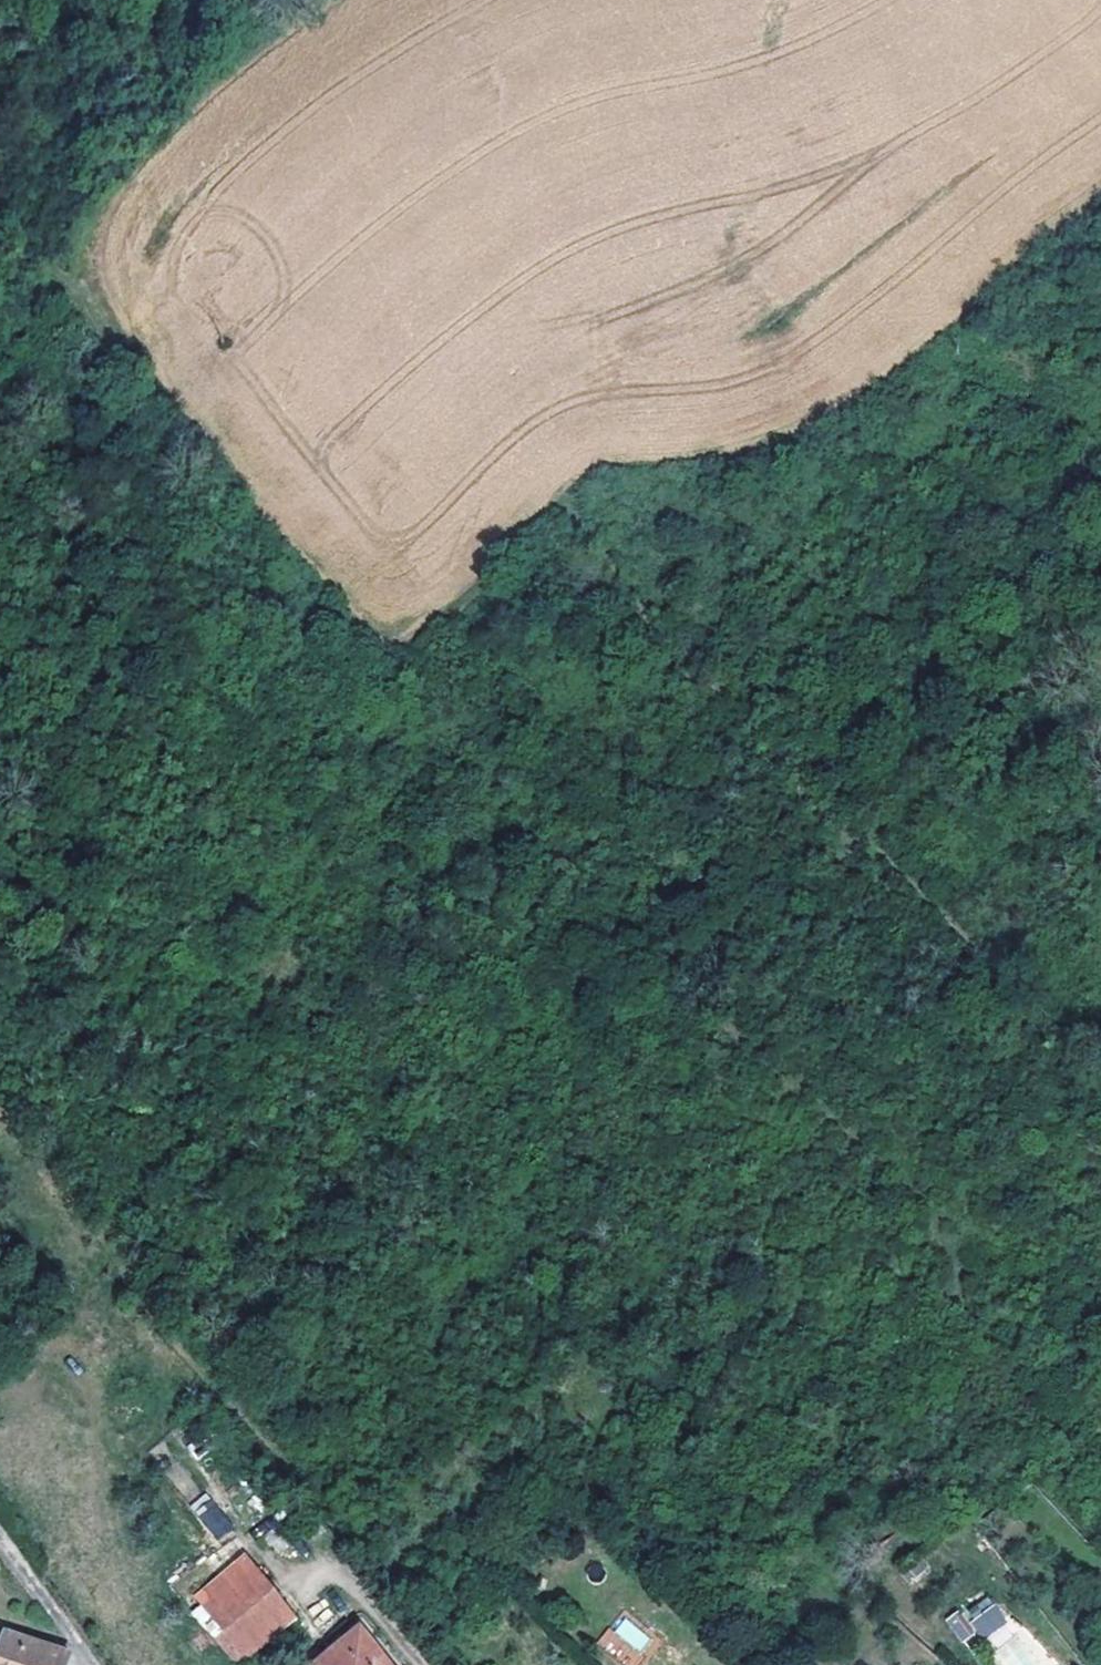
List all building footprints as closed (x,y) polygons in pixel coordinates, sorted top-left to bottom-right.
[(206,1492),(189,1506),(217,1541),(234,1527),(206,1492)] [(243,1562),(197,1599),(208,1613),(198,1620),(233,1664),(235,1664),(291,1621),(243,1562)] [(961,1610),(945,1617),(958,1644),(973,1636),(961,1610)] [(975,1624),(985,1637),(1004,1623),(994,1610),(975,1624)] [(654,1641),(622,1613),(597,1642),(624,1664),(634,1664),(654,1641)] [(14,1631),(5,1654),(1,1664),(0,1663),(0,1664),(73,1664),(76,1657),(14,1631)] [(357,1635),(319,1664),(382,1664),(357,1635)]
